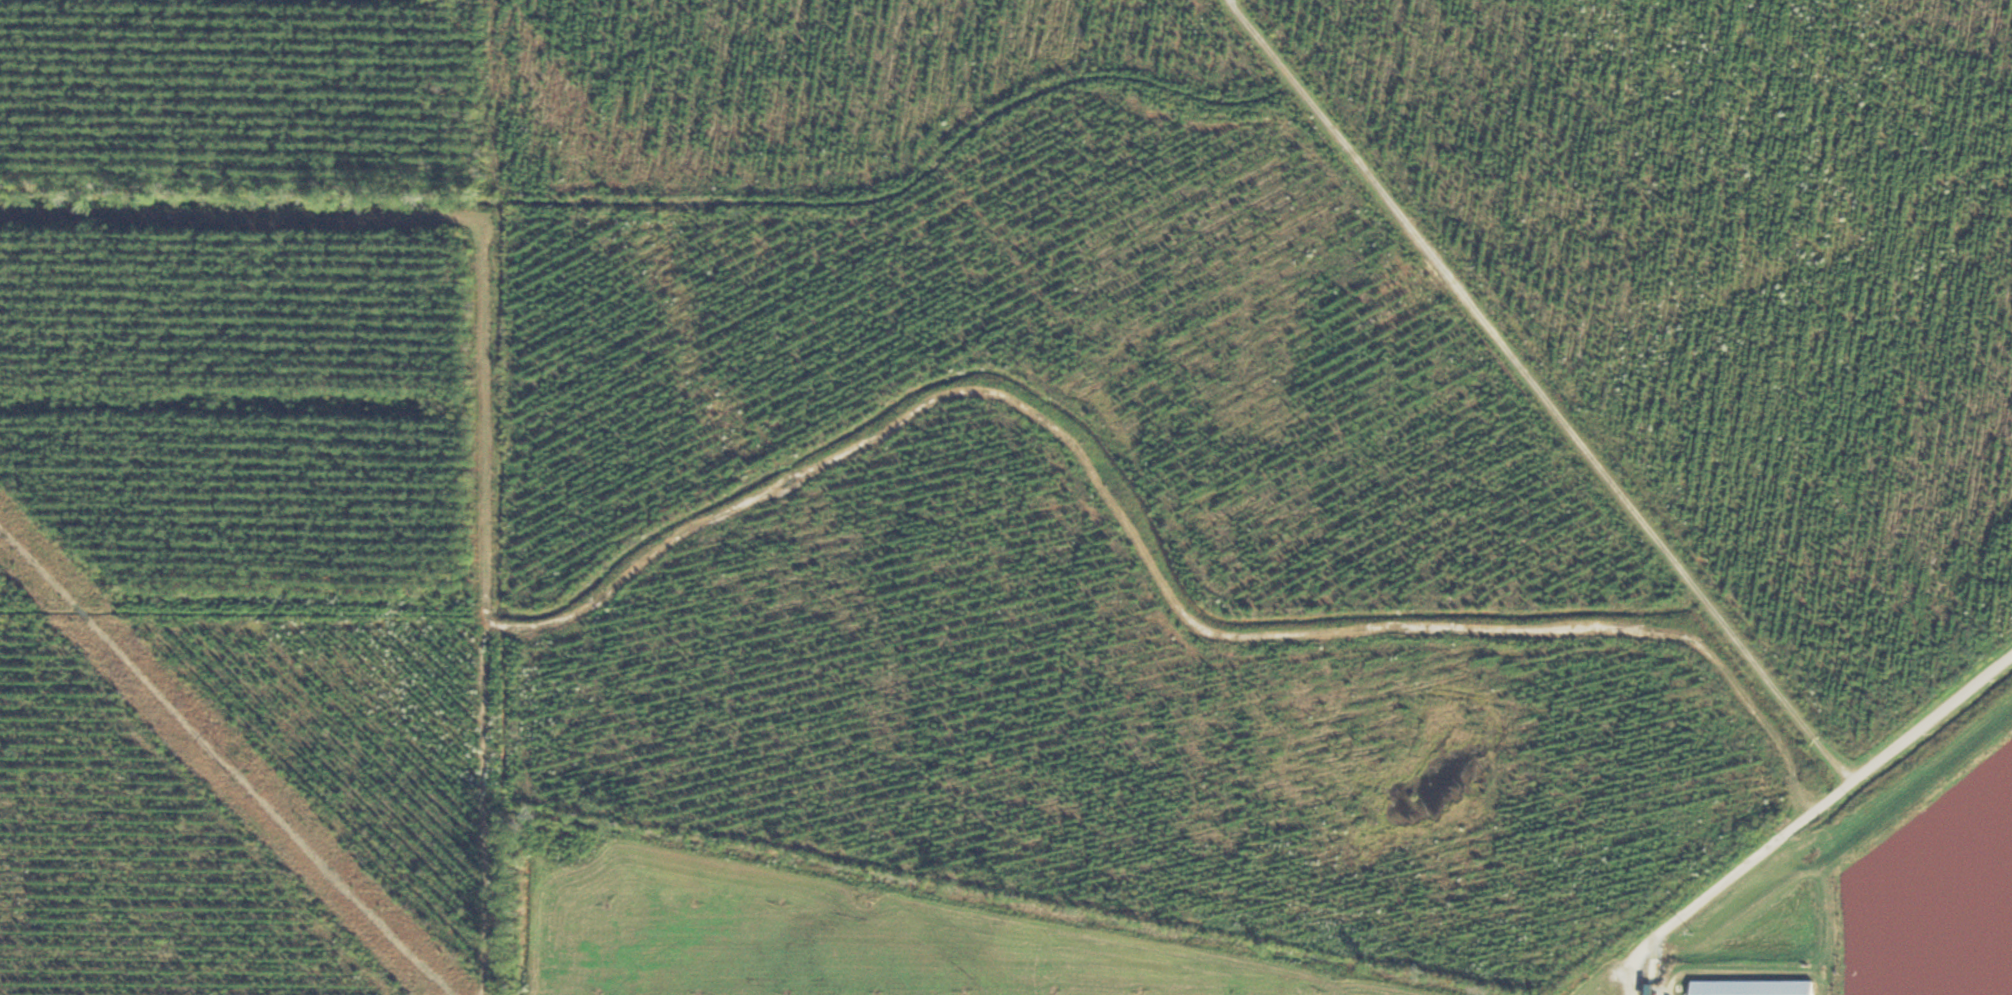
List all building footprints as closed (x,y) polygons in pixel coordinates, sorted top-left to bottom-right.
[(1695,981),(1695,994),(1816,994),(1816,981),(1695,981)]
